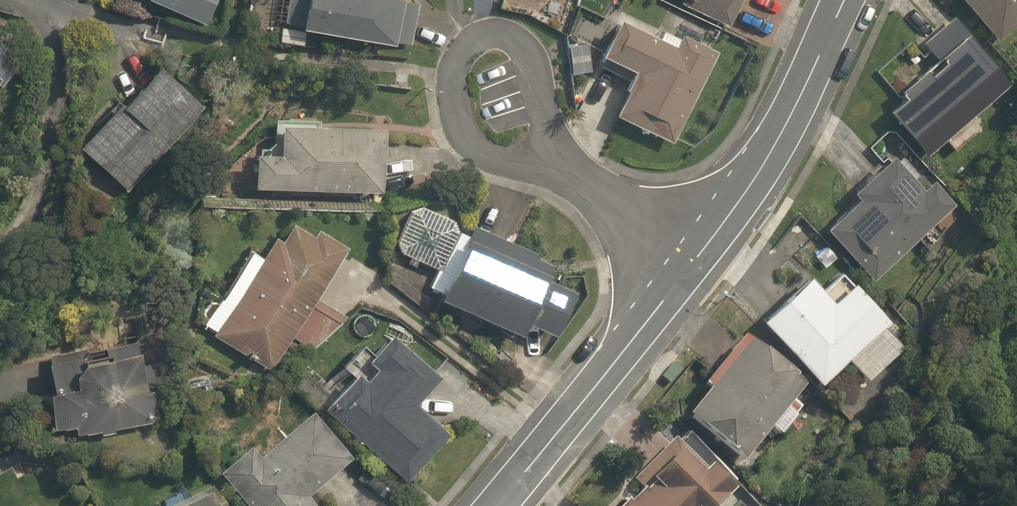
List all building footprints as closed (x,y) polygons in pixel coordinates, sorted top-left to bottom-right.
[(205,23),(215,0),(149,0),(205,23)] [(277,27),(411,51),(419,2),(406,0),(282,0),(277,27)] [(728,27),(741,0),(668,0),(728,27)] [(991,42),(1016,21),(1016,0),(956,0),(991,42)] [(619,11),(596,57),(637,77),(616,120),(672,147),(715,59),(619,11)] [(921,40),(943,66),(928,78),(907,53),(879,76),(900,102),(889,111),(929,158),(1013,87),(952,14),(921,40)] [(22,60),(2,43),(0,45),(0,87),(22,60)] [(162,66),(85,149),(126,187),(204,104),(162,66)] [(384,132),(281,124),(279,154),(255,152),(252,190),(379,200),(384,132)] [(959,203),(890,132),(868,153),(886,172),(823,233),(874,285),(959,203)] [(558,340),(585,286),(427,206),(409,213),(395,239),(404,252),(439,269),(431,286),(446,293),(441,303),(520,343),(529,326),(558,340)] [(233,310),(215,337),(268,375),(289,345),(309,359),(337,319),(317,305),(349,260),(295,222),(265,264),(252,255),(220,301),(233,310)] [(810,274),(760,323),(821,386),(890,318),(840,267),(821,285),(810,274)] [(355,379),(324,413),(403,484),(448,434),(415,405),(441,376),(395,334),(376,355),(359,339),(337,362),(355,379)] [(154,338),(51,352),(62,435),(165,422),(154,338)] [(806,386),(747,338),(685,415),(745,463),(806,386)] [(242,505),(312,505),(308,501),(352,468),(310,413),(222,479),(242,505)] [(685,451),(633,505),(728,505),(736,498),(685,451)] [(217,495),(192,505),(223,505),(217,495)]
